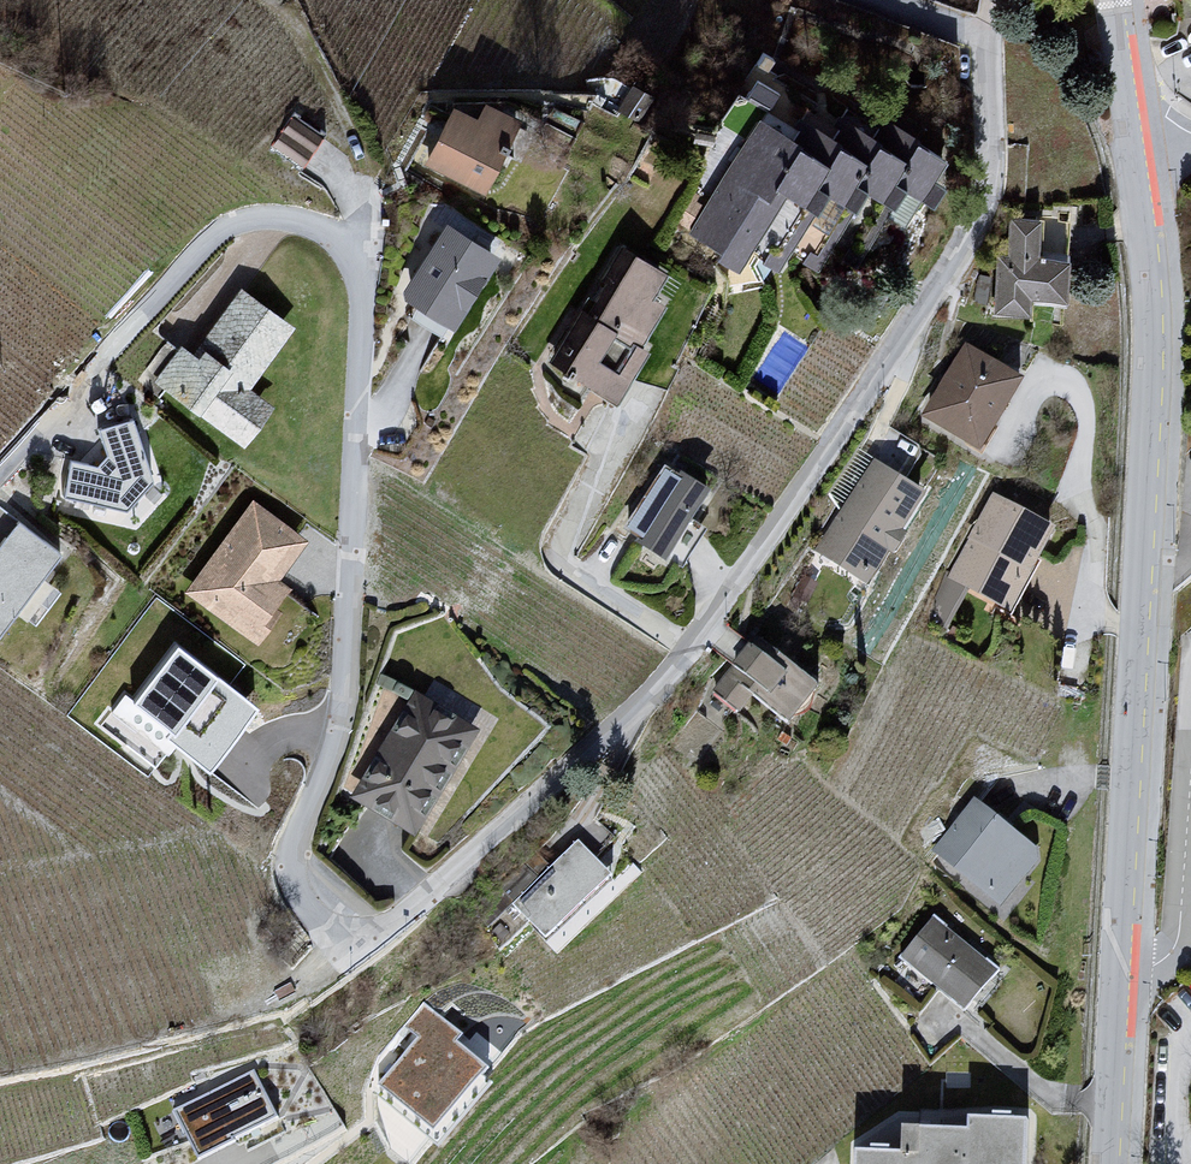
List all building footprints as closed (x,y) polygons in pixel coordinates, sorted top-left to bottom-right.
[(446,112),(421,167),(479,197),(512,124),(479,107),(471,124),(446,112)] [(324,136),(294,116),(273,147),(303,167),(324,136)] [(751,124),(686,236),(730,276),(747,241),(765,254),(816,165),(751,124)] [(816,165),(765,254),(807,272),(819,244),(856,161),(827,148),(816,165)] [(867,148),(856,161),(819,244),(839,255),(885,187),(899,166),(867,148)] [(899,166),(885,187),(915,204),(941,166),(910,148),(899,166)] [(1036,226),(1004,223),(992,261),(991,316),(1024,318),(1024,301),(1058,304),(1057,267),(1031,267),(1036,226)] [(446,225),(399,298),(455,333),(501,260),(446,225)] [(560,374),(615,406),(646,353),(639,348),(664,306),(653,299),(668,274),(632,253),(560,374)] [(175,350),(149,385),(239,452),(268,412),(245,395),(292,331),(235,294),(188,360),(175,350)] [(778,336),(746,382),(773,398),(802,350),(778,336)] [(963,352),(921,420),(978,458),(1020,389),(963,352)] [(146,483),(128,425),(94,434),(103,461),(91,471),(65,464),(59,499),(118,513),(146,483)] [(924,502),(871,468),(808,558),(864,592),(924,502)] [(666,470),(623,536),(670,567),(713,501),(666,470)] [(1054,534),(990,499),(944,585),(1007,618),(1054,534)] [(249,503),(179,597),(252,651),(277,619),(269,614),(285,592),(273,584),(300,545),(249,503)] [(18,515),(0,540),(0,627),(60,546),(18,515)] [(259,699),(177,637),(106,728),(155,765),(174,741),(207,766),(259,699)] [(749,708),(783,734),(817,702),(752,647),(707,702),(736,724),(749,708)] [(416,690),(352,797),(418,835),(481,728),(416,690)] [(971,808),(928,859),(995,917),(1039,862),(971,808)] [(510,915),(540,946),(607,884),(572,850),(545,875),(549,880),(510,915)] [(899,964),(963,1017),(993,980),(930,926),(899,964)] [(419,1039),(383,1082),(433,1124),(482,1064),(453,1041),(462,1031),(424,1000),(403,1026),(419,1039)] [(253,1070),(176,1108),(199,1154),(276,1116),(253,1070)] [(1022,1129),(965,1126),(964,1137),(899,1133),(897,1163),(853,1159),(853,1163),(1022,1163),(1022,1129)]
